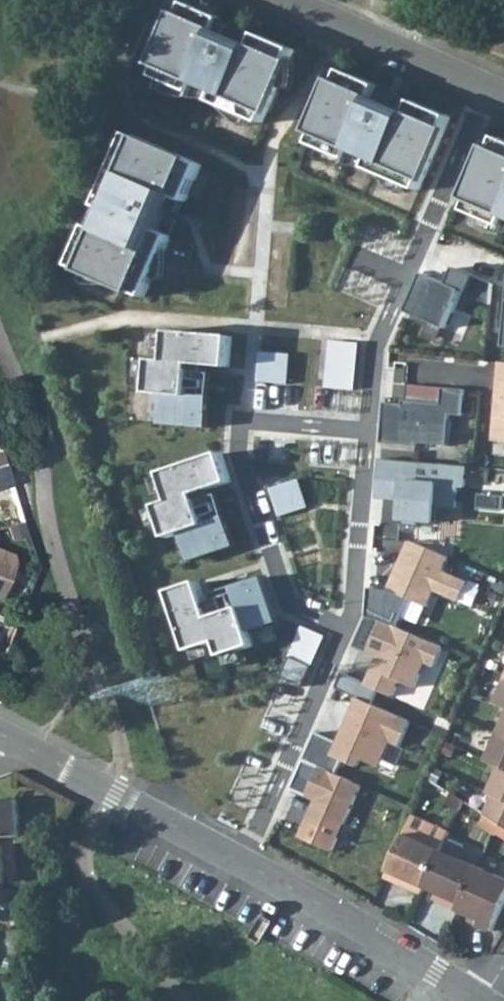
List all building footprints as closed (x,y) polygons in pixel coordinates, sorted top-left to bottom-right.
[(263,123),(295,49),(258,33),(253,45),(236,38),(230,35),(219,30),(224,18),(187,3),(155,76),(193,92),(197,82),(217,91),(212,101),(263,123)] [(235,23),(224,18),(219,30),(230,35),(235,23)] [(241,26),(236,38),(253,45),(258,33),(241,26)] [(419,190),(451,116),(414,101),(409,112),(392,105),(386,102),(374,97),(379,86),(343,70),(311,144),(348,160),(353,149),(372,158),(368,168),(419,190)] [(197,82),(193,92),(212,101),(217,91),(197,82)] [(391,91),(379,86),(374,97),(386,102),(391,91)] [(397,93),(392,105),(409,112),(414,101),(397,93)] [(129,133),(120,156),(124,157),(134,135),(129,133)] [(187,201),(203,165),(134,135),(124,157),(120,156),(114,170),(124,174),(115,194),(105,190),(98,205),(108,210),(99,230),(89,226),(72,266),(145,297),(160,263),(149,258),(156,241),(170,208),(175,196),(187,201)] [(497,137),(465,210),(503,226),(503,224),(503,140),(497,137)] [(353,149),(348,160),(368,168),(372,158),(353,149)] [(124,174),(114,170),(105,190),(115,194),(124,174)] [(182,213),(187,201),(175,196),(170,208),(182,213)] [(108,210),(98,205),(89,226),(99,230),(108,210)] [(168,246),(156,241),(149,258),(160,263),(168,246)] [(428,271),(407,310),(451,329),(467,290),(493,303),(493,282),(459,269),(453,280),(428,271)] [(162,424),(208,428),(211,397),(203,397),(189,396),(190,389),(197,389),(198,380),(190,379),(192,364),(206,365),(230,367),(232,336),(169,331),(167,361),(152,359),(149,393),(164,394),(162,424)] [(360,344),(331,341),(327,387),(356,390),(360,344)] [(291,354),(262,352),(259,381),(288,384),(291,354)] [(203,397),(206,365),(192,364),(190,379),(198,380),(197,389),(190,389),(189,396),(203,397)] [(466,414),(468,389),(414,386),(413,403),(384,401),(382,443),(417,445),(418,440),(450,442),(452,413),(466,414)] [(498,415),(496,439),(503,440),(503,415),(498,415)] [(192,561),(237,546),(227,518),(220,520),(206,525),(204,518),(212,516),(209,507),(201,509),(196,495),(210,490),(232,483),(223,453),(163,473),(172,501),(158,506),(169,538),(183,533),(192,561)] [(383,462),(381,499),(405,500),(403,526),(424,527),(425,522),(442,523),(443,507),(459,508),(460,486),(468,486),(469,467),(383,462)] [(309,507),(299,479),(272,489),(281,516),(309,507)] [(220,520),(210,490),(196,495),(201,509),(209,507),(212,516),(204,518),(206,525),(220,520)] [(413,541),(392,589),(372,586),(370,613),(400,627),(401,625),(413,598),(429,605),(438,589),(461,600),(470,582),(444,571),(449,557),(413,541)] [(0,551),(0,598),(1,598),(14,561),(13,554),(4,550),(0,551)] [(279,622),(264,578),(235,588),(238,595),(242,608),(236,611),(233,603),(224,606),(227,614),(212,618),(208,605),(200,583),(171,592),(191,652),(219,643),(224,657),(256,646),(251,632),(279,622)] [(238,595),(208,605),(212,618),(227,614),(224,606),(233,603),(236,611),(242,608),(238,595)] [(400,627),(370,613),(354,646),(377,657),(365,682),(396,697),(404,680),(417,686),(428,663),(436,667),(446,646),(401,625),(400,627)] [(313,667),(291,657),(282,677),(304,687),(313,667)] [(318,732),(305,763),(338,777),(344,762),(360,768),(364,759),(383,768),(394,742),(403,746),(414,721),(359,697),(340,742),(318,732)] [(503,768),(503,737),(502,736),(489,762),(503,768)] [(338,777),(305,763),(295,789),(318,799),(302,835),(336,850),(364,786),(338,777)] [(503,799),(503,768),(491,793),(497,796),(503,799)] [(446,805),(460,811),(464,801),(452,794),(446,805)] [(497,796),(486,815),(498,823),(503,826),(503,799),(497,796)] [(17,799),(0,800),(0,838),(20,837),(17,799)] [(481,826),(493,834),(494,832),(498,823),(486,815),(481,826)] [(414,816),(406,834),(422,842),(424,837),(444,846),(450,832),(414,816)] [(503,838),(503,826),(498,823),(494,832),(503,838)] [(409,879),(426,887),(442,851),(444,846),(424,837),(422,842),(406,834),(387,878),(406,886),(409,879)] [(440,902),(459,911),(479,867),(442,851),(426,887),(438,893),(443,895),(440,902)] [(495,931),(503,909),(503,878),(479,867),(459,911),(473,916),(482,921),(480,925),(495,931)] [(406,886),(423,894),(426,887),(409,879),(406,886)] [(435,899),(440,902),(443,895),(438,893),(435,899)] [(471,921),(480,925),(482,921),(473,916),(471,921)]
